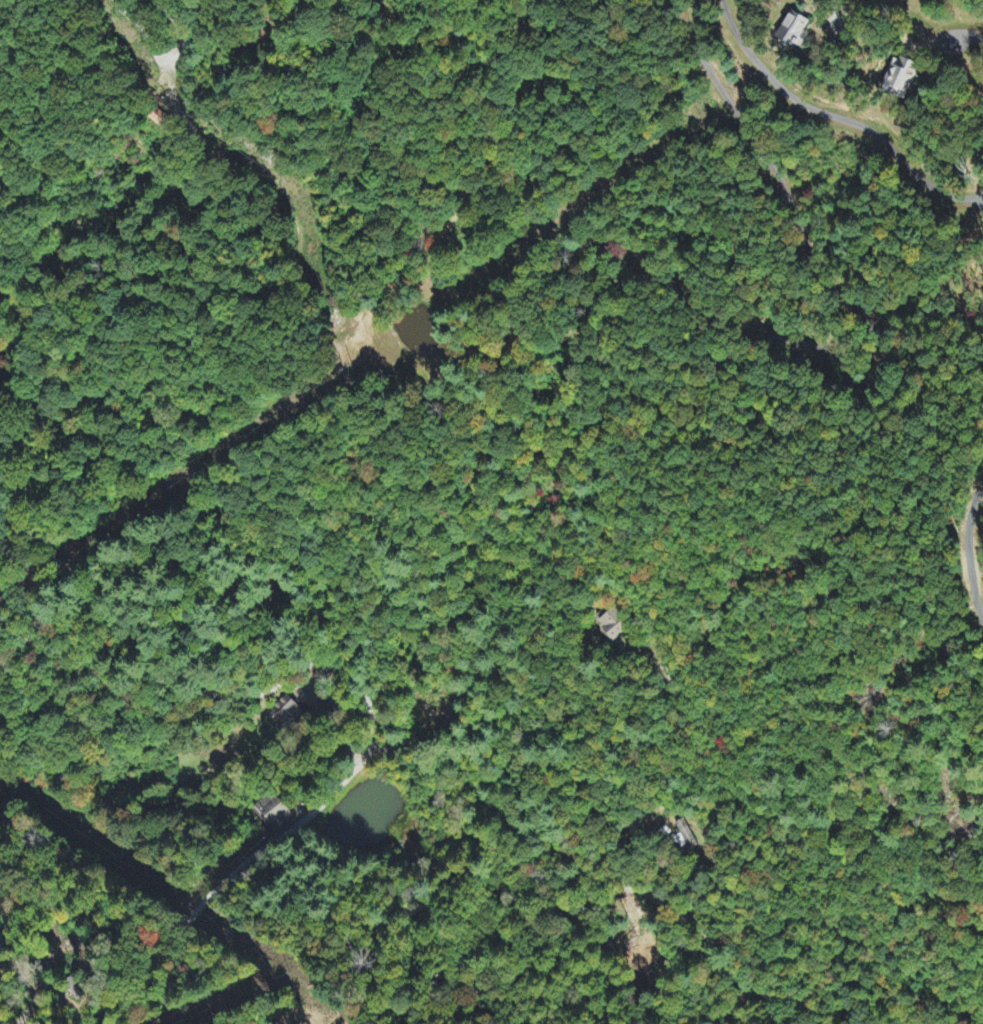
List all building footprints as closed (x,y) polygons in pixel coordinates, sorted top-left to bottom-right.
[(811,34),(806,32),(812,20),(792,11),(779,41),(803,52),(811,34)] [(910,94),(919,65),(900,59),(891,88),(910,94)] [(597,624),(614,643),(629,630),(613,611),(597,624)] [(286,730),(303,712),(287,698),(270,715),(286,730)] [(298,823),(276,795),(258,809),(280,837),(298,823)]
